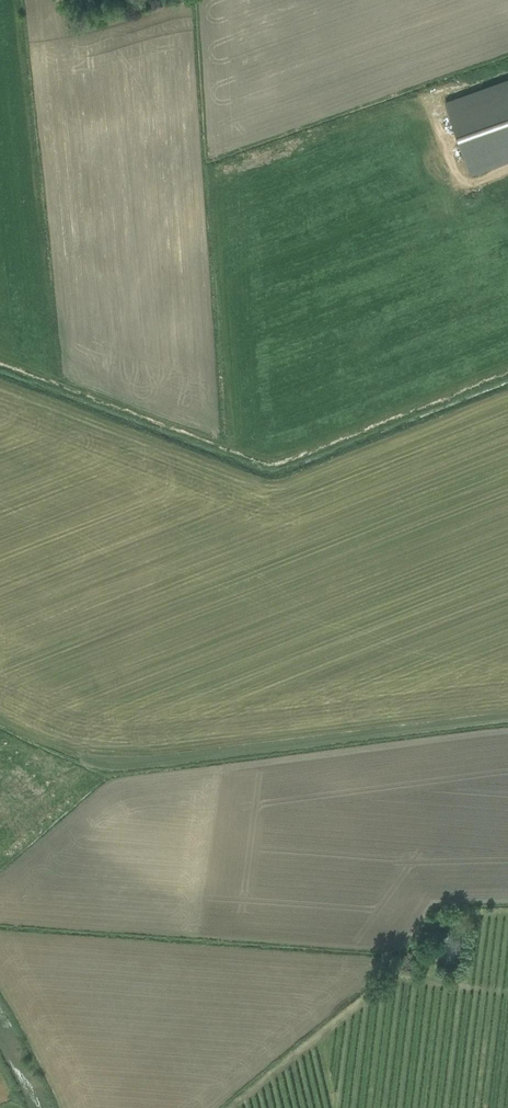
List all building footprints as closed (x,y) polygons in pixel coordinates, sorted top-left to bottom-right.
[(446,100),(472,174),(507,161),(507,77),(446,100)]
